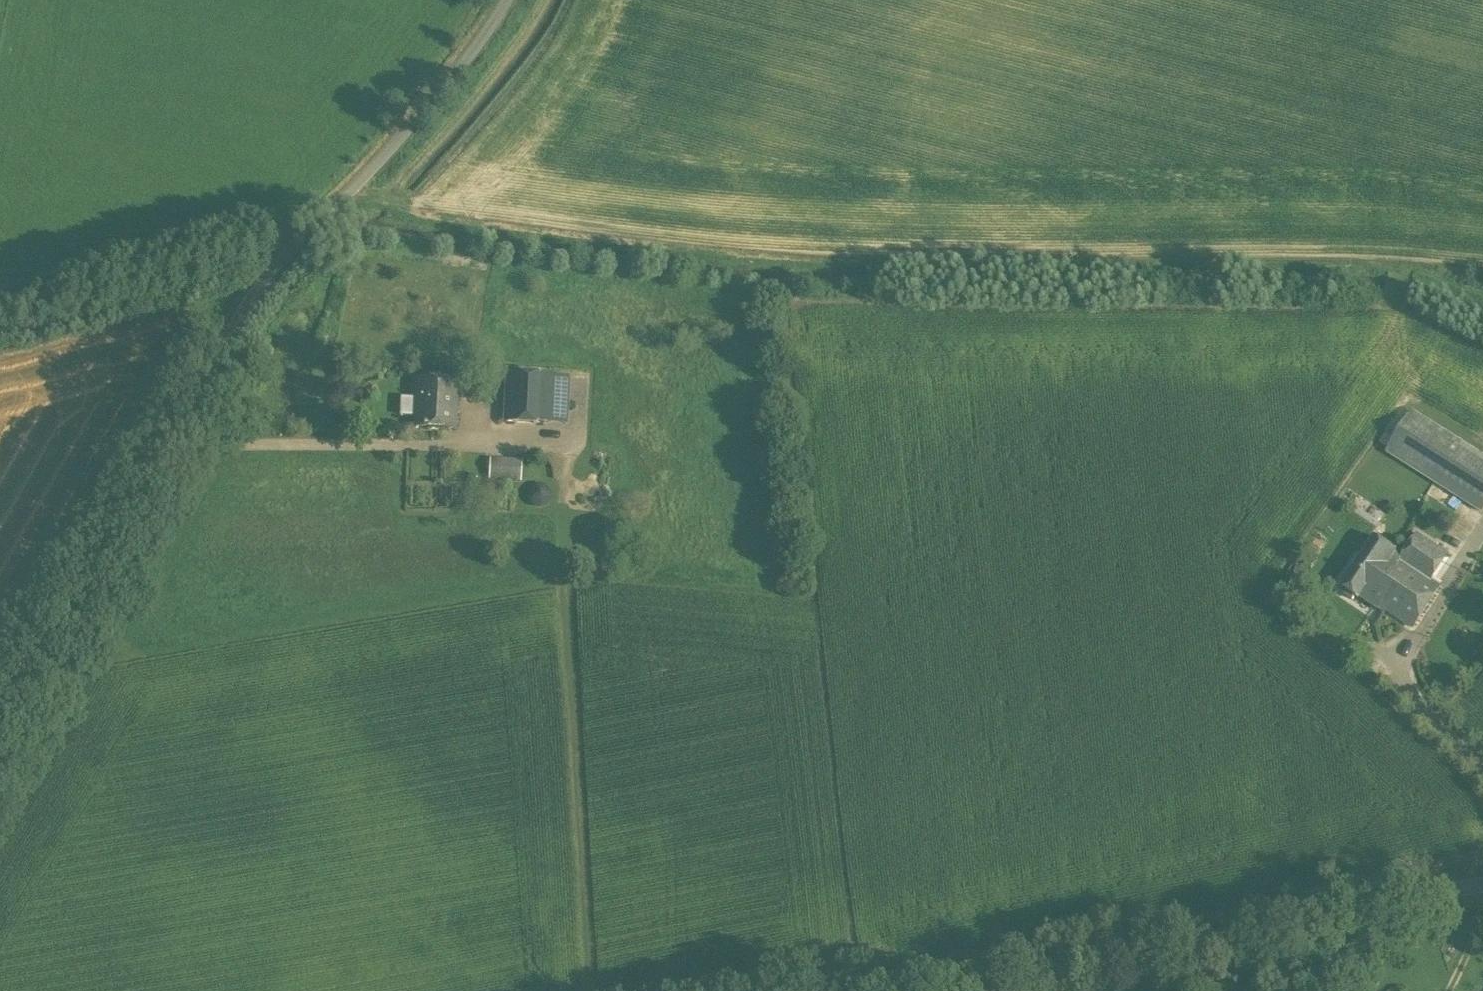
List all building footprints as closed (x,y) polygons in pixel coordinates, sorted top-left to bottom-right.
[(505,373),(502,423),(546,425),(548,376),(505,373)] [(457,430),(460,381),(417,379),(415,428),(457,430)] [(1482,509),(1482,457),(1412,412),(1387,452),(1482,511),(1482,509)] [(520,480),(521,458),(488,456),(487,479),(520,480)] [(1448,556),(1414,534),(1403,552),(1397,548),(1397,549),(1376,536),(1343,587),(1347,589),(1341,594),(1352,601),(1355,595),(1360,598),(1361,595),(1380,607),(1382,605),(1411,623),(1437,583),(1432,579),(1448,556)]
